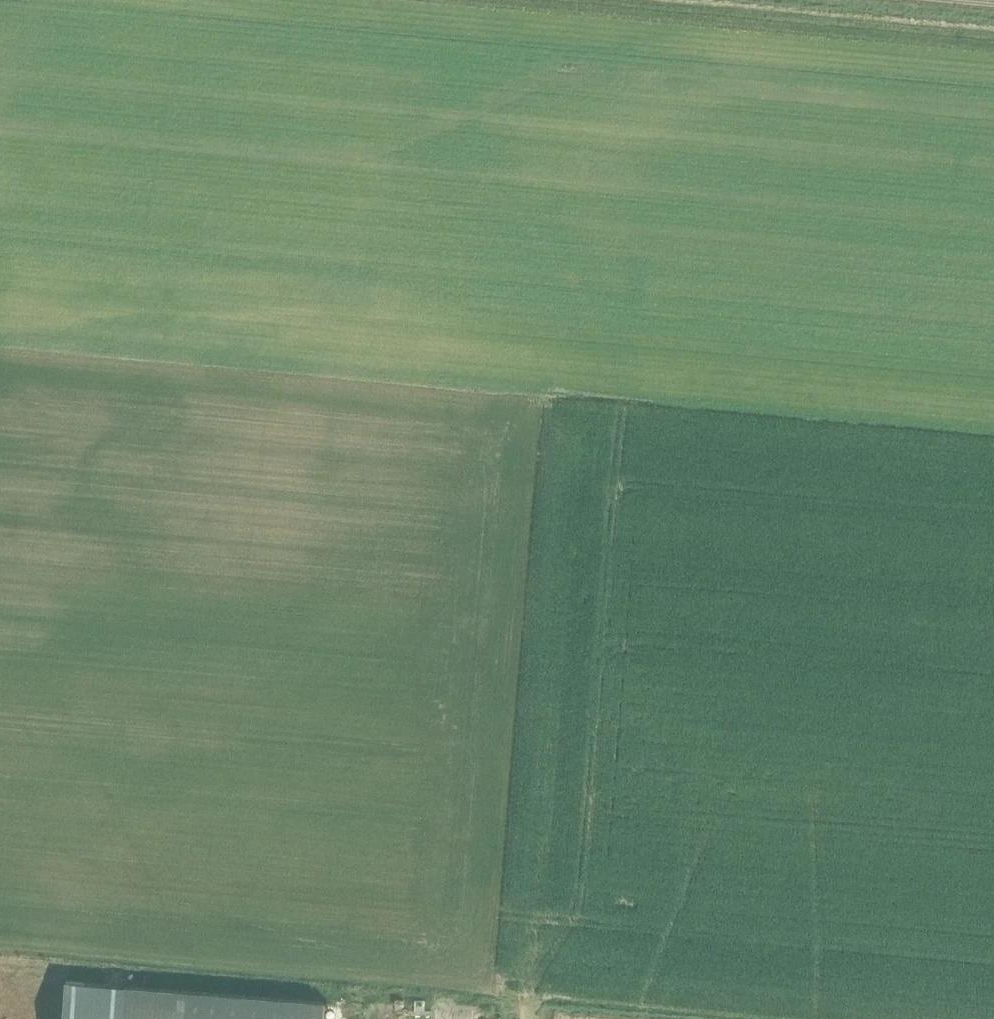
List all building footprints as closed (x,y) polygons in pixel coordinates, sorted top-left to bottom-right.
[(323,1002),(211,994),(66,982),(63,1018),(322,1018),(323,1002)] [(485,1014),(485,1013),(470,1012),(455,1011),(440,1010),(424,1009),(423,1018),(485,1018),(485,1014)]
